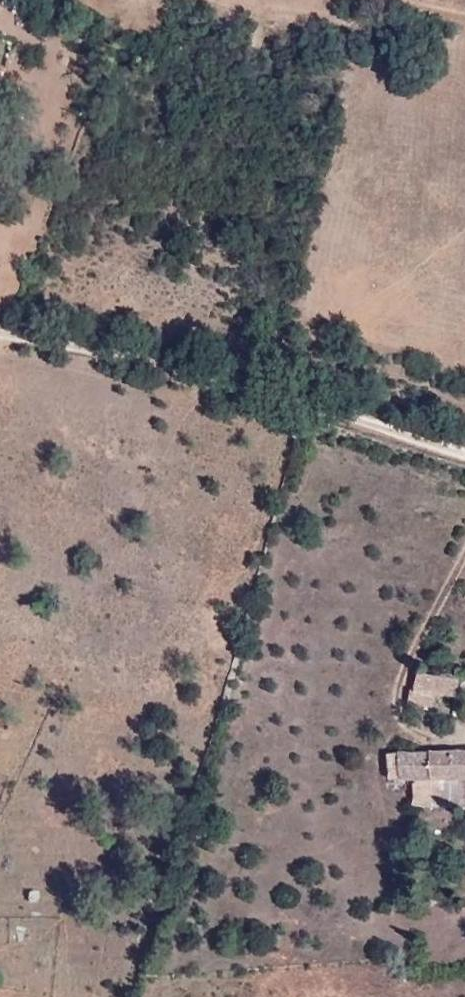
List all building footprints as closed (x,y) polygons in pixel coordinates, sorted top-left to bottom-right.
[(464,686),(464,670),(427,665),(425,681),(420,681),(419,696),(444,700),(444,688),(464,690),(464,686)] [(403,745),(392,745),(394,770),(403,770),(403,745)] [(403,745),(403,770),(413,770),(426,770),(426,745),(403,745)] [(450,770),(451,745),(426,745),(426,770),(432,770),(450,770)] [(451,745),(450,770),(464,770),(464,745),(451,745)] [(432,770),(426,770),(413,770),(412,800),(433,799),(433,782),(432,770)] [(464,770),(450,770),(432,770),(433,782),(464,782),(464,775),(464,770)] [(433,782),(433,799),(464,799),(464,782),(433,782)]
